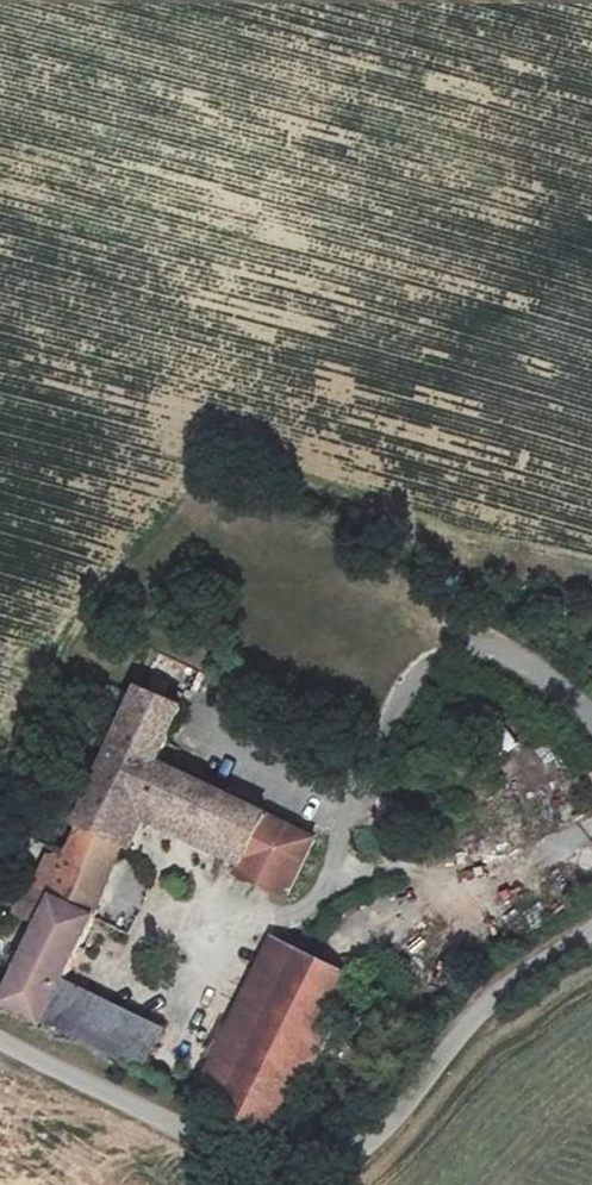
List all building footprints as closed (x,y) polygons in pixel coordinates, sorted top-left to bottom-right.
[(198,712),(155,692),(77,853),(55,842),(33,889),(30,888),(17,916),(41,930),(4,1007),(64,1036),(78,1003),(63,994),(66,983),(150,810),(258,861),(249,877),(298,900),(325,845),(171,768),(198,712)] [(549,868),(588,845),(575,823),(536,846),(549,868)] [(191,1098),(279,1142),(357,979),(269,939),(191,1098)] [(166,1031),(66,983),(63,994),(78,1003),(64,1036),(144,1075),(166,1031)]
